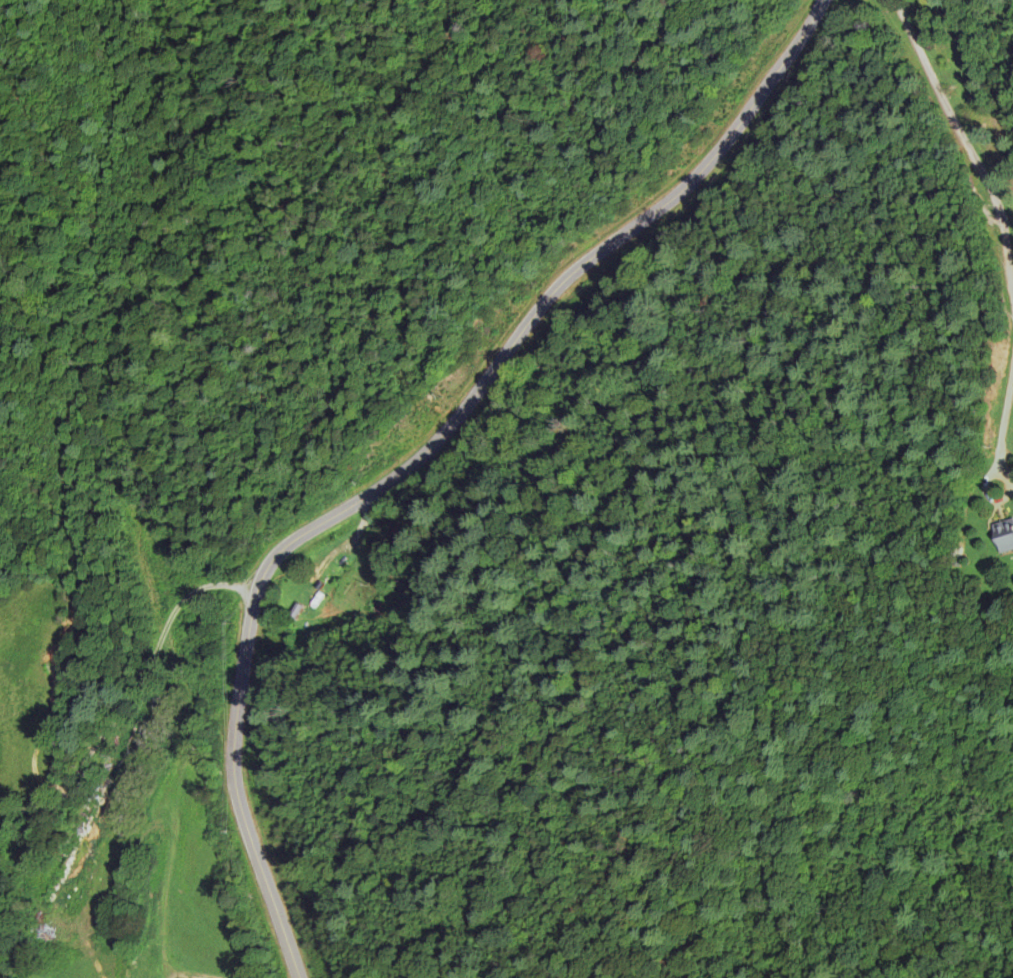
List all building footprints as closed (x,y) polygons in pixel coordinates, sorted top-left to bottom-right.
[(998,554),(1012,550),(1012,519),(991,524),(998,554)]
